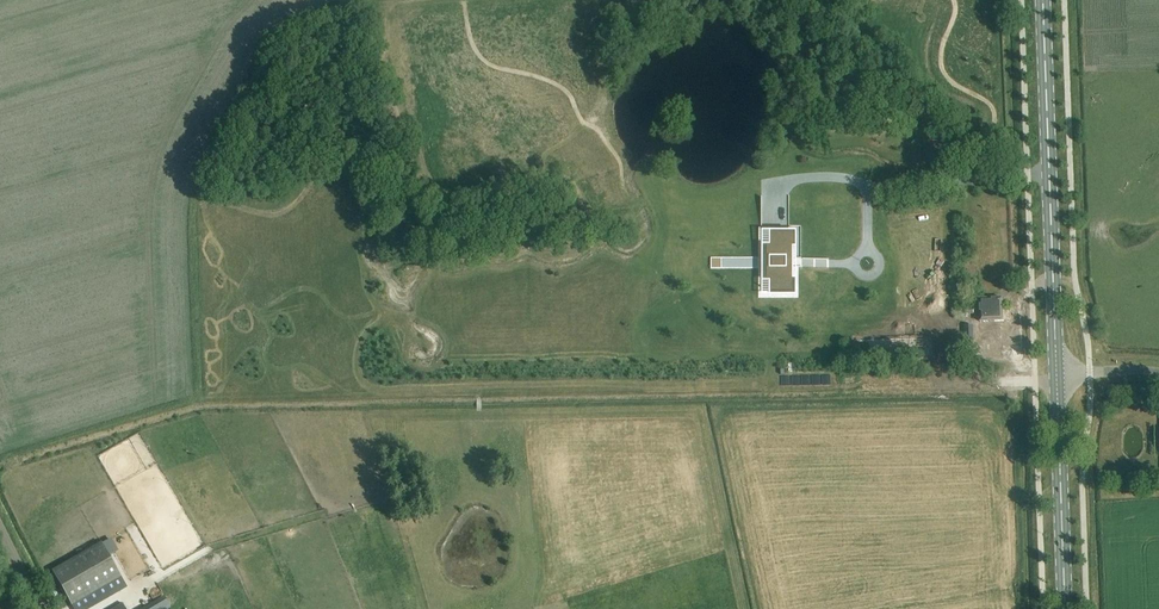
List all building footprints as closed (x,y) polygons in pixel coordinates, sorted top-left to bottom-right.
[(761,232),(761,297),(793,297),(793,248),(793,234),(793,232),(761,232)] [(1003,299),(979,300),(980,322),(1003,321),(1003,299)] [(973,326),(965,326),(966,340),(973,340),(973,326)] [(916,350),(892,351),(893,360),(916,359),(916,350)] [(52,572),(74,608),(88,608),(127,587),(102,543),(52,572)]
